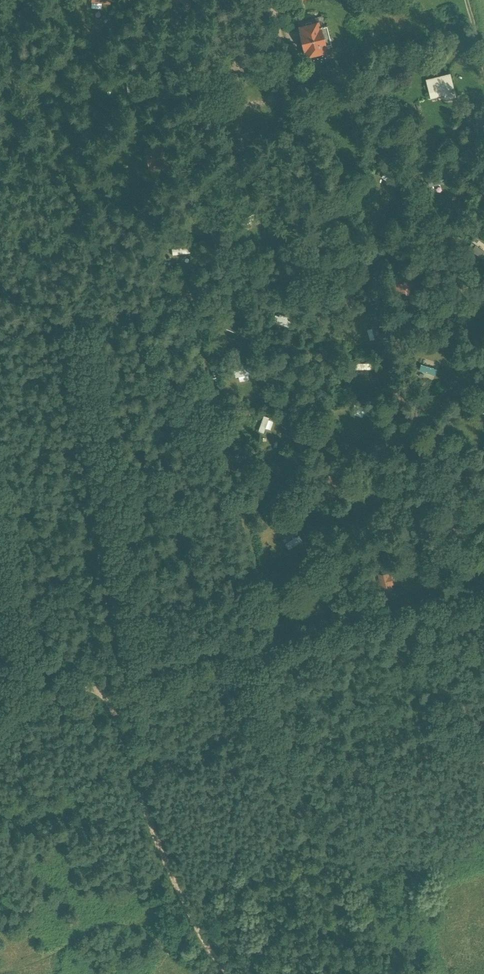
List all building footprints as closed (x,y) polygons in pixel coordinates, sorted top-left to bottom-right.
[(185,3),(181,8),(187,12),(194,0),(180,0),(185,3)] [(319,17),(299,22),(301,32),(302,37),(301,39),(302,44),(304,45),(305,50),(307,56),(327,51),(326,46),(332,45),(328,26),(326,26),(323,17),(319,18),(319,17)] [(237,73),(228,75),(230,85),(239,82),(237,73)] [(450,74),(427,79),(430,93),(444,89),(445,93),(454,91),(450,74)] [(134,95),(140,94),(138,78),(132,78),(134,93),(134,95)] [(475,104),(461,107),(463,116),(477,113),(475,104)] [(475,121),(476,127),(478,126),(478,125),(483,124),(483,118),(475,121)] [(427,176),(430,186),(447,182),(445,172),(427,176)] [(385,173),(382,178),(395,187),(399,182),(385,173)] [(255,221),(243,230),(246,234),(258,225),(255,221)] [(475,245),(471,251),(483,260),(483,251),(475,245)] [(191,253),(190,247),(172,249),(173,255),(191,253)] [(408,272),(391,276),(397,300),(414,296),(408,272)] [(289,327),(292,322),(276,315),(273,320),(289,327)] [(226,321),(224,328),(241,335),(243,328),(226,321)] [(381,338),(376,323),(370,324),(375,340),(381,338)] [(419,370),(435,375),(437,369),(421,364),(419,370)] [(253,374),(251,367),(234,370),(236,377),(253,374)] [(367,415),(369,409),(354,404),(352,410),(367,415)] [(263,419),(258,432),(263,435),(268,421),(263,419)] [(379,483),(373,486),(375,491),(374,491),(375,494),(376,494),(379,500),(384,497),(379,483)] [(302,540),(299,535),(285,544),(288,549),(302,540)] [(388,576),(388,573),(378,576),(382,592),(392,590),(390,585),(392,585),(390,576),(388,576)] [(325,583),(309,586),(310,592),(326,589),(325,583)]
